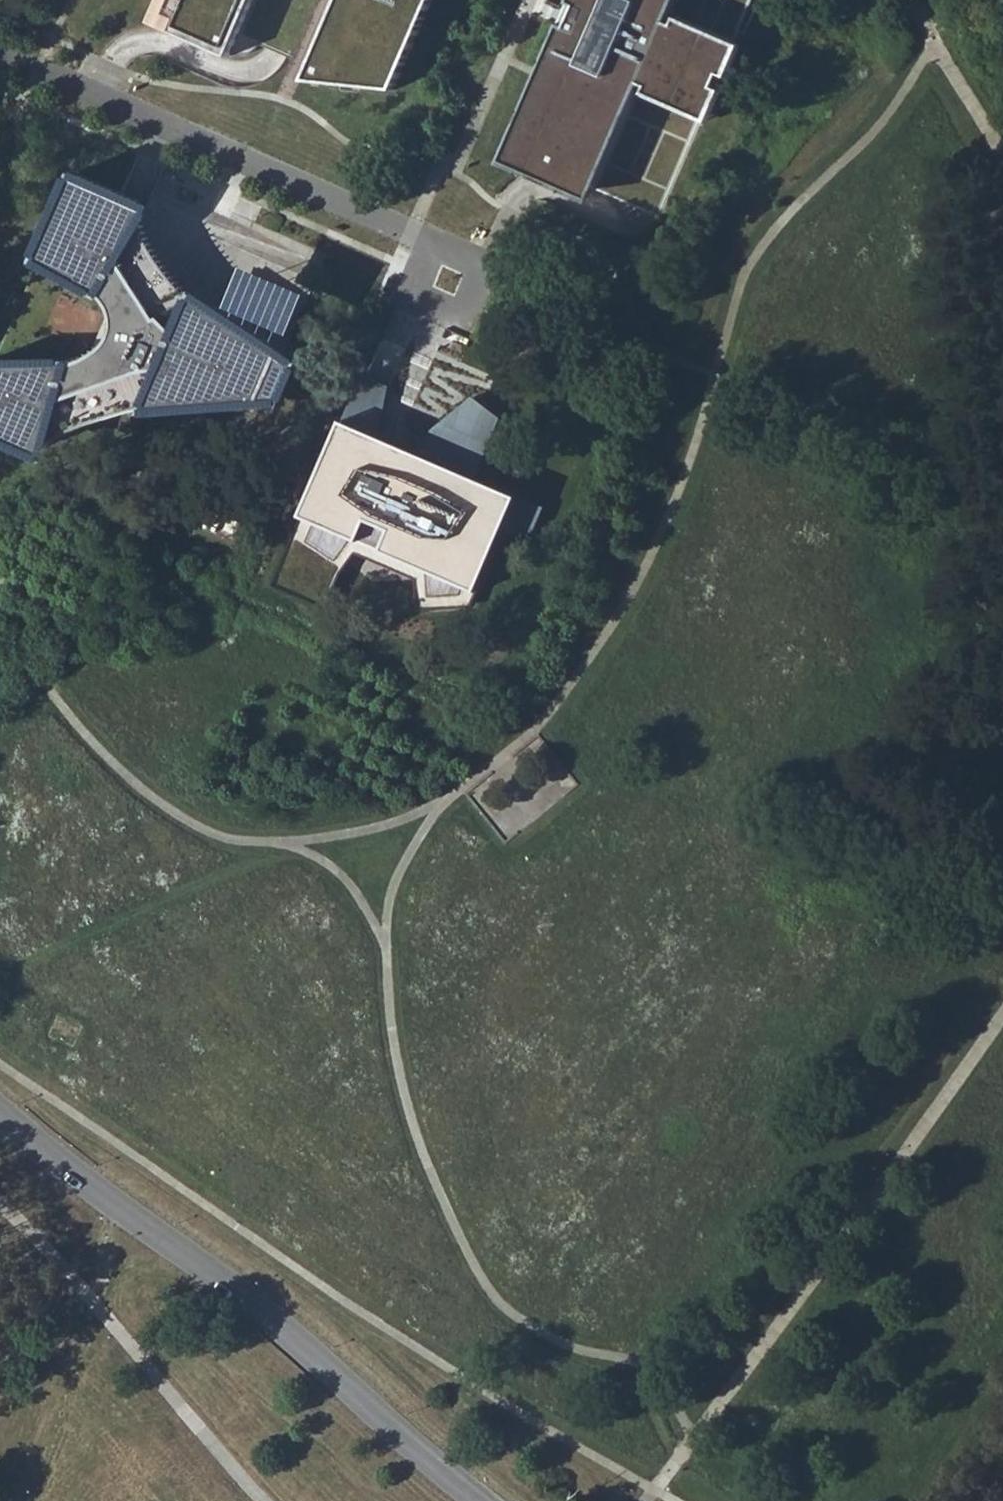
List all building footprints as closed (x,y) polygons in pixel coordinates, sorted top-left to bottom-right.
[(230,54),(254,0),(160,0),(150,23),(228,57),(230,54)] [(305,81),(394,89),(433,0),(340,0),(305,81)] [(569,3),(577,6),(572,18),(568,27),(560,24),(504,152),(615,199),(657,217),(699,118),(708,122),(761,0),(570,0),(569,3)] [(32,451),(69,432),(111,416),(145,407),(179,402),(222,398),(263,400),(283,358),(258,347),(234,334),(213,319),(194,302),(177,281),(155,245),(146,221),(142,205),(74,175),(37,261),(53,264),(75,275),(100,294),(108,302),(114,311),(114,330),(109,345),(101,355),(86,365),(28,367),(0,364),(0,438),(32,451)]
